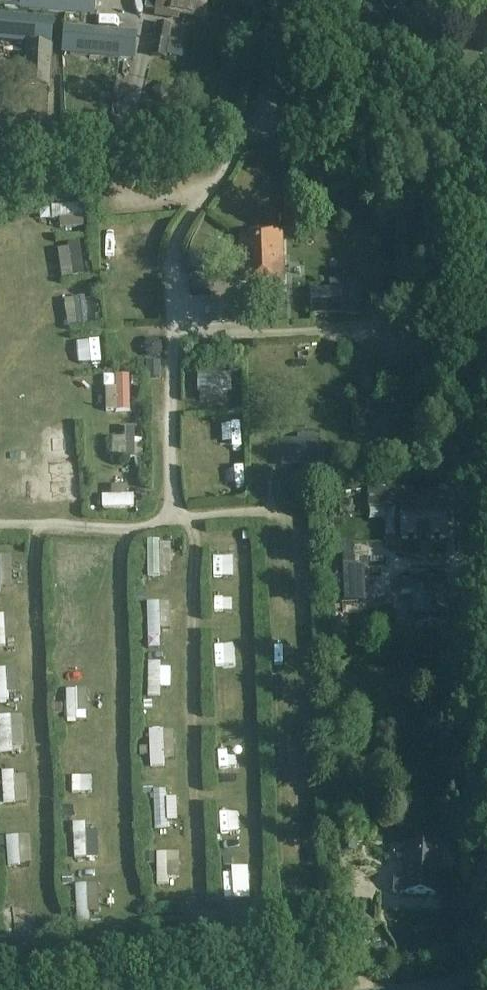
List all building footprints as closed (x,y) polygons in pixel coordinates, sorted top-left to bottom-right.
[(19,11),(95,18),(96,0),(20,0),(19,10),(19,11)] [(207,3),(191,0),(146,0),(145,9),(156,11),(155,16),(172,18),(173,14),(204,19),(207,3)] [(2,41),(13,43),(25,44),(23,86),(51,88),(53,44),(52,44),(54,19),(0,13),(0,41),(2,41)] [(446,34),(450,19),(428,14),(425,29),(446,34)] [(166,59),(172,26),(157,23),(151,57),(166,59)] [(64,26),(61,54),(135,61),(138,33),(64,26)] [(170,92),(162,82),(151,91),(160,101),(170,92)] [(87,201),(86,191),(78,192),(78,202),(87,201)] [(422,312),(418,210),(393,211),(398,312),(422,312)] [(55,215),(55,227),(85,226),(85,214),(55,215)] [(283,235),(240,236),(241,284),(283,283),(283,235)] [(188,253),(189,268),(217,266),(218,252),(188,253)] [(93,261),(85,262),(86,275),(94,274),(93,261)] [(310,289),(312,316),(350,313),(349,287),(310,289)] [(86,354),(88,388),(97,388),(96,353),(86,354)] [(86,386),(85,358),(77,358),(77,387),(86,386)] [(160,363),(146,363),(147,378),(160,378),(160,363)] [(140,376),(129,376),(129,385),(140,385),(140,376)] [(364,384),(363,393),(382,394),(382,384),(364,384)] [(419,431),(419,417),(406,418),(407,432),(419,431)] [(192,455),(202,455),(201,434),(192,434),(192,455)] [(319,466),(317,439),(280,441),(282,467),(319,466)] [(70,459),(69,442),(49,444),(50,461),(70,459)] [(417,491),(385,492),(385,508),(396,508),(397,538),(402,538),(402,539),(418,539),(430,539),(446,538),(445,506),(417,507),(417,491)] [(145,503),(137,503),(136,513),(144,514),(145,503)] [(353,544),(332,545),(332,569),(353,568),(353,544)] [(146,566),(144,549),(136,550),(137,567),(146,566)] [(353,568),(332,569),(334,603),(363,602),(361,568),(353,568)] [(445,580),(401,582),(401,594),(413,594),(415,626),(447,625),(445,580)] [(136,603),(144,602),(144,594),(136,595),(136,603)] [(230,624),(229,602),(218,603),(219,624),(230,624)] [(173,611),(149,612),(149,645),(174,644),(173,611)] [(80,728),(81,700),(70,700),(70,728),(80,728)] [(62,714),(61,705),(51,704),(52,715),(62,714)] [(2,727),(4,760),(27,758),(25,726),(2,727)] [(154,772),(165,773),(165,763),(174,763),(174,744),(154,744),(154,772)] [(148,755),(147,748),(139,748),(140,756),(148,755)] [(220,758),(219,778),(230,778),(231,758),(220,758)] [(6,781),(7,813),(19,812),(19,781),(6,781)] [(143,796),(154,795),(152,785),(143,785),(143,796)] [(72,807),(61,808),(61,819),(73,818),(72,807)] [(12,831),(11,859),(21,859),(22,848),(31,848),(31,832),(12,831)] [(406,847),(405,878),(393,877),(393,893),(437,895),(439,849),(406,847)] [(154,864),(154,853),(144,853),(144,864),(154,864)] [(160,863),(161,895),(172,894),(172,863),(160,863)] [(71,885),(71,876),(62,876),(63,885),(71,885)] [(91,895),(80,895),(81,931),(92,931),(91,895)] [(371,902),(351,904),(353,929),(373,927),(371,902)]
